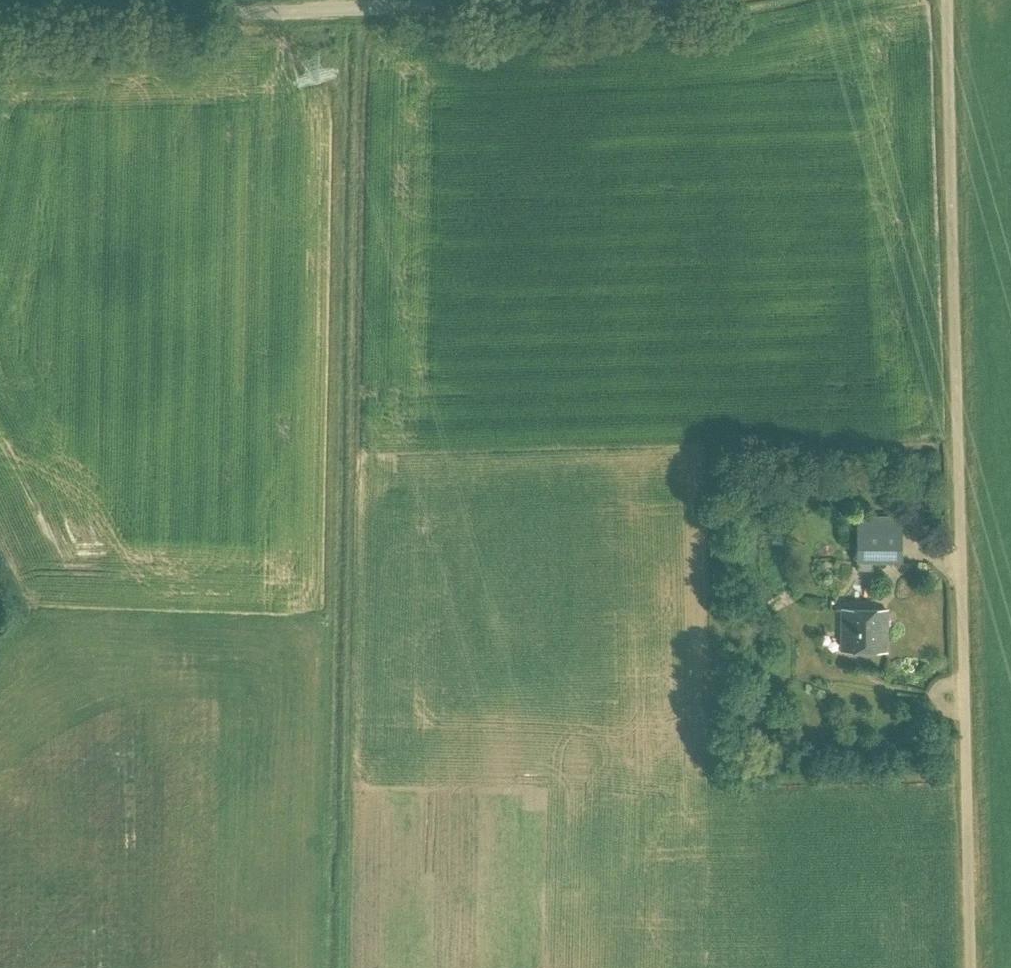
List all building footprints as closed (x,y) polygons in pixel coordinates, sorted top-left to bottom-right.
[(901,562),(902,518),(856,517),(855,561),(901,562)] [(886,651),(886,609),(842,609),(842,651),(886,651)]
